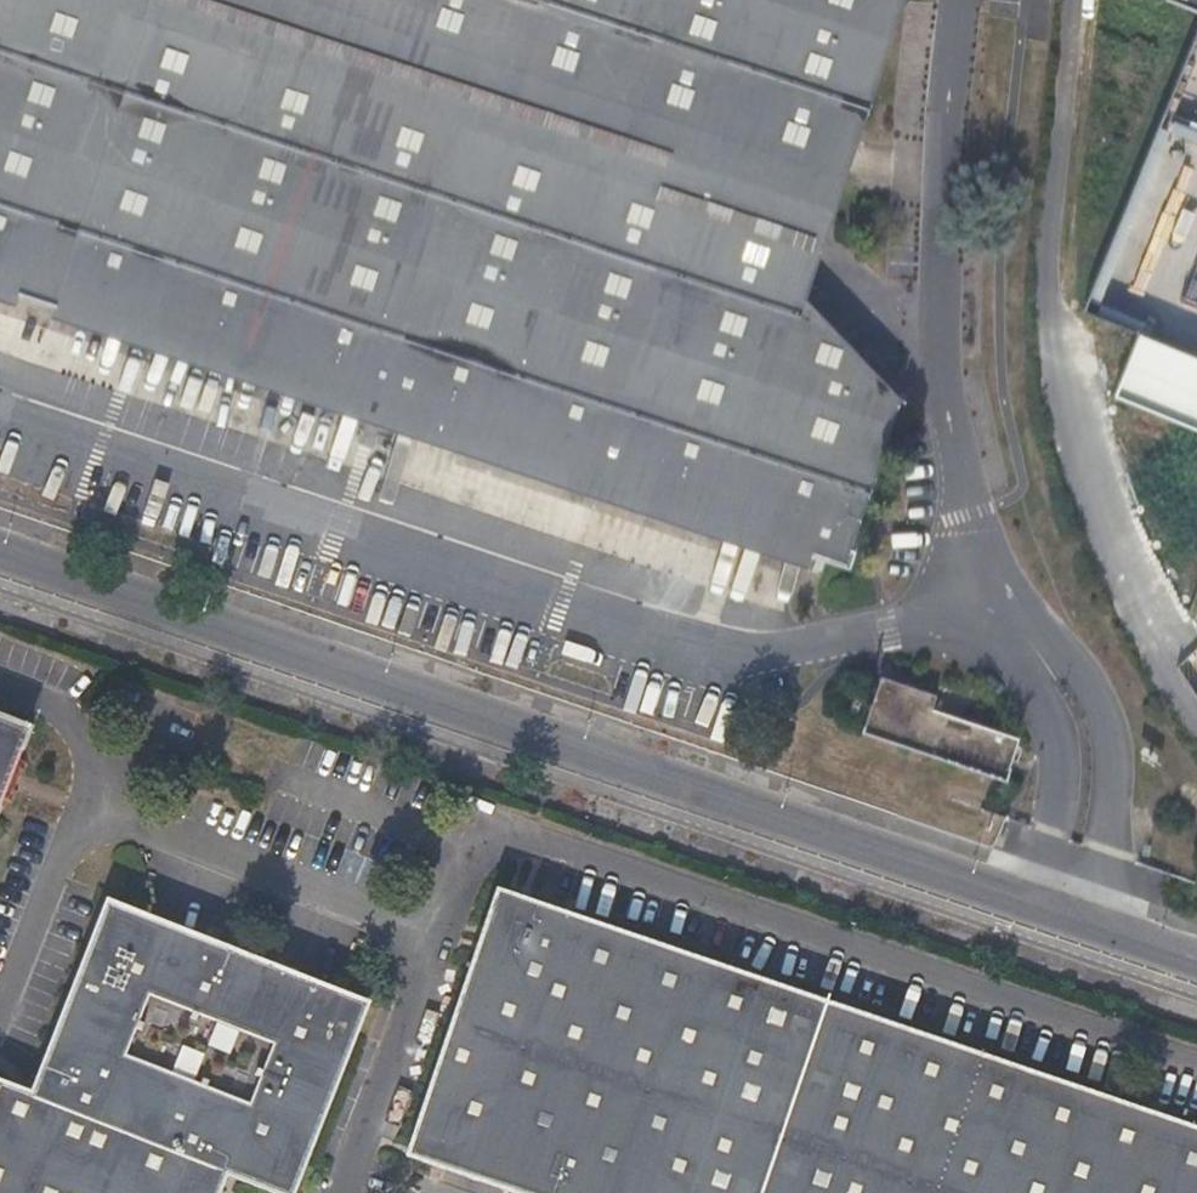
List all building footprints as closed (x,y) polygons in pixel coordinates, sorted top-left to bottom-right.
[(841,554),(847,539),(841,537),(893,387),(803,283),(901,0),(0,0),(0,277),(841,554)] [(1196,14),(1196,0),(1163,0),(1196,14)] [(1131,335),(1107,397),(1196,434),(1196,360),(1131,335)] [(932,695),(875,677),(857,730),(1001,780),(1014,737),(928,707),(932,695)] [(0,731),(0,793),(0,789),(7,772),(15,770),(26,742),(0,731)] [(20,766),(15,770),(7,772),(12,774),(16,776),(20,766)] [(12,774),(7,772),(0,789),(6,791),(12,774)] [(0,789),(0,793),(0,808),(5,805),(10,793),(6,791),(0,789)] [(497,892),(407,1156),(514,1192),(1196,1192),(1196,1131),(497,892)] [(32,1092),(0,1081),(0,1192),(215,1192),(220,1180),(252,1192),(287,1192),(357,1007),(100,905),(32,1092)]
